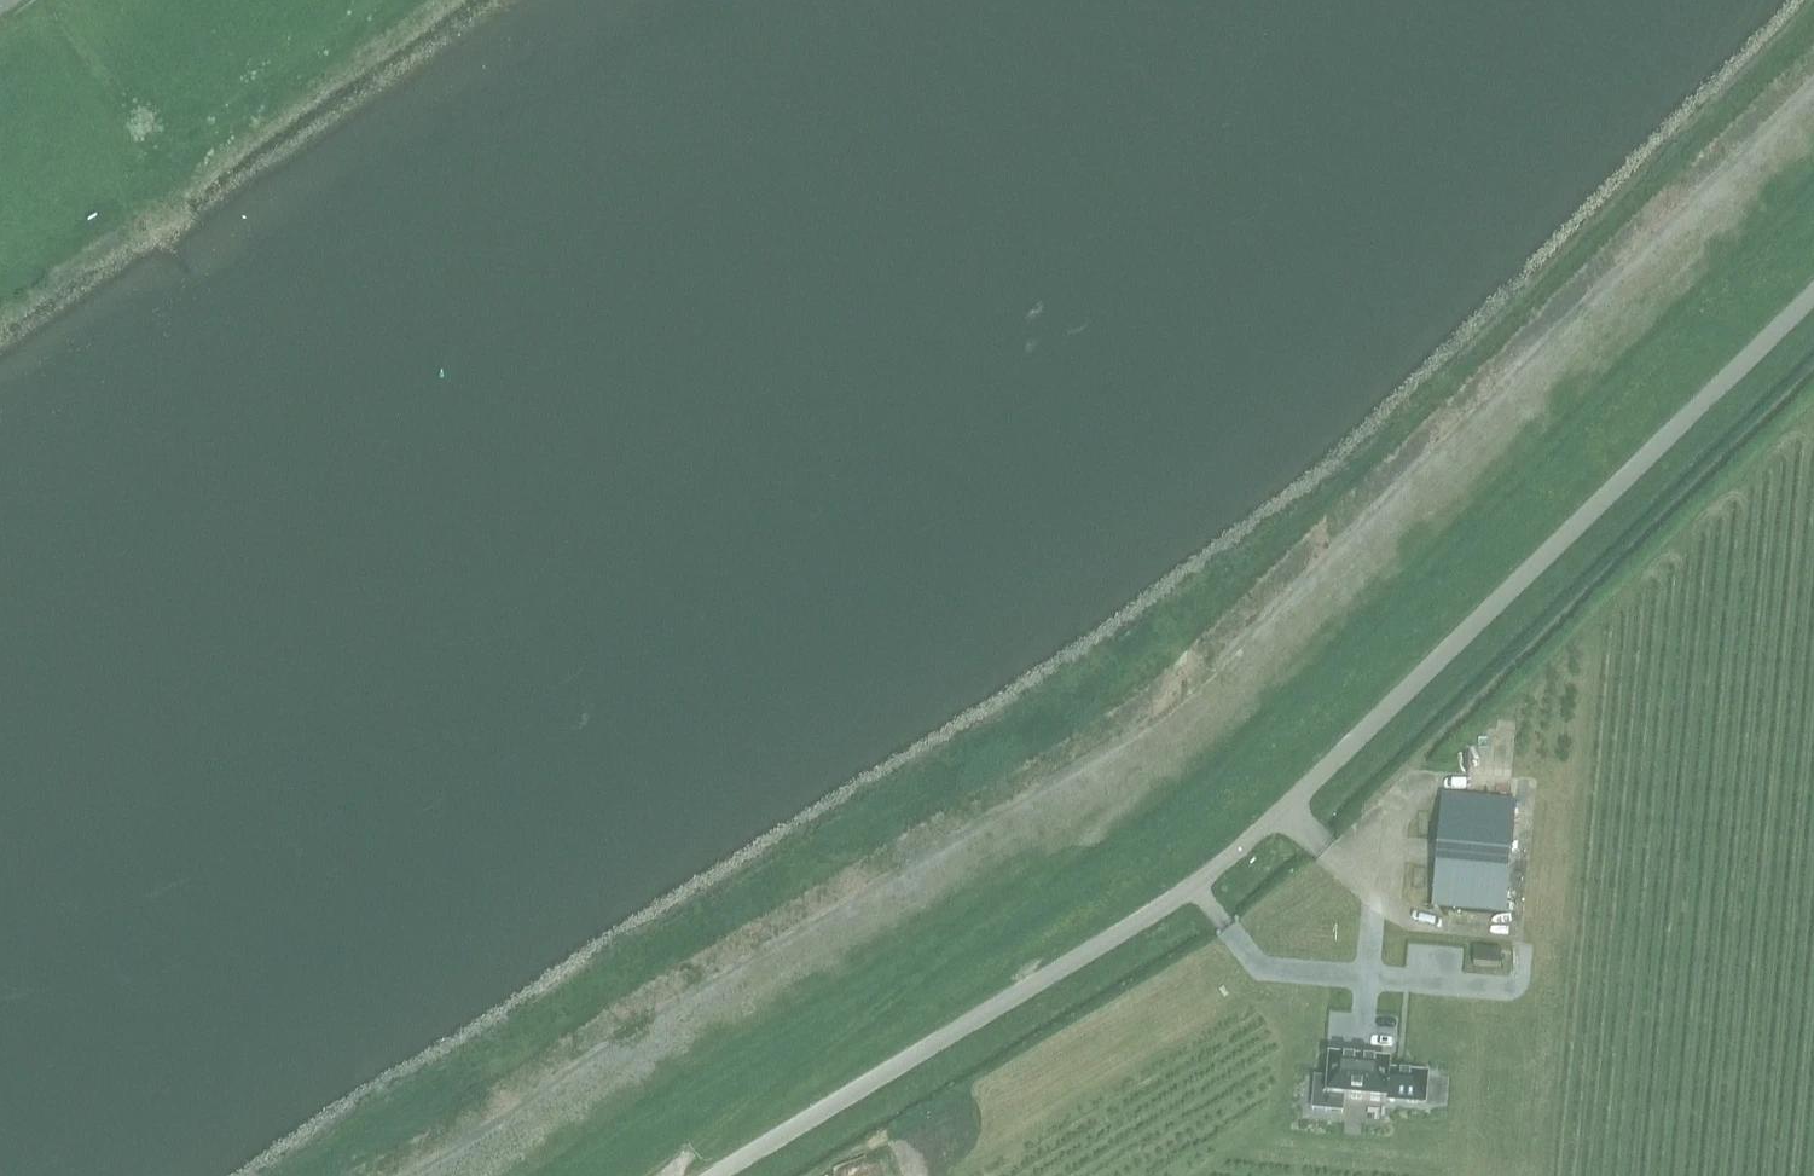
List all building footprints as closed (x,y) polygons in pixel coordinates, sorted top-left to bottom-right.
[(1441,797),(1431,910),(1507,916),(1517,804),(1441,797)] [(1501,954),(1477,953),(1476,965),(1500,967),(1501,954)] [(1390,1101),(1425,1103),(1427,1069),(1393,1066),(1393,1063),(1339,1058),(1335,1100),(1390,1104),(1390,1101)]
